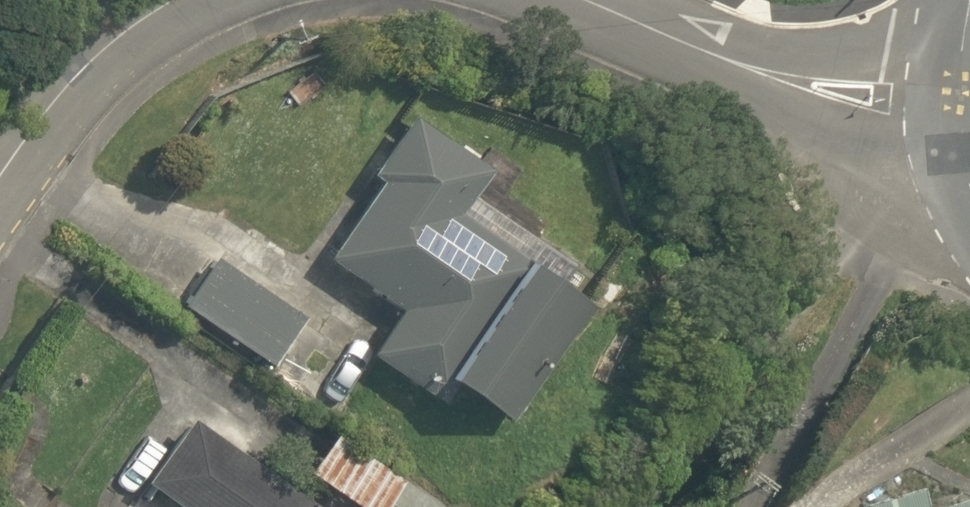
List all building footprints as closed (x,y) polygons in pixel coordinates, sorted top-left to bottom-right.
[(465,191),(484,163),(403,111),(364,167),(375,175),(321,253),(394,302),(364,349),(436,399),(445,386),(467,401),(472,393),(506,417),(584,298),(555,279),(565,261),(465,191)] [(304,313),(211,252),(176,304),(269,365),(304,313)] [(185,415),(140,478),(179,506),(321,506),(185,415)] [(359,506),(380,506),(400,477),(330,430),(302,468),(359,506)] [(400,477),(380,506),(446,506),(400,477)] [(904,494),(864,506),(907,506),(904,494)]
